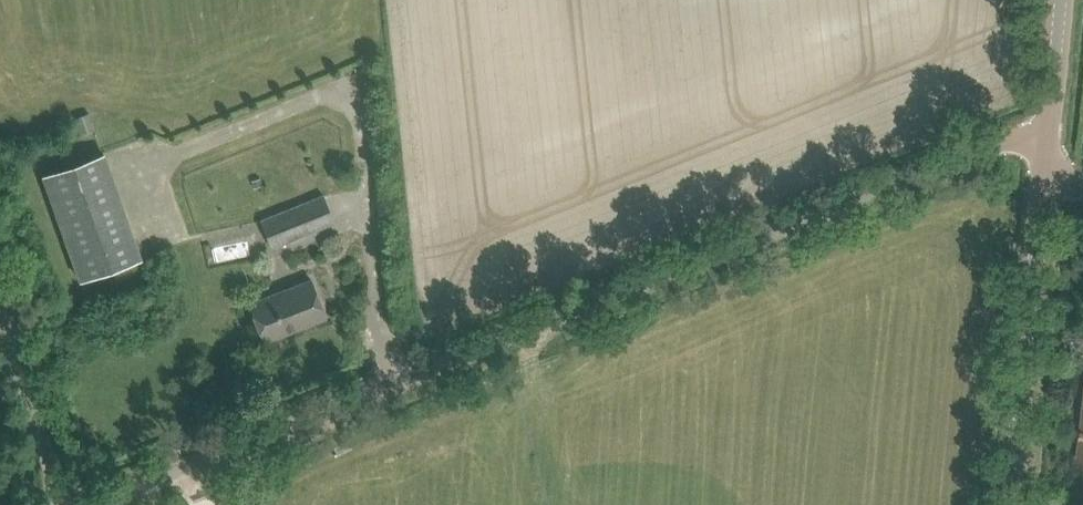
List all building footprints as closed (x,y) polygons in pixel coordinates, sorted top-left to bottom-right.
[(89,113),(76,117),(81,133),(95,128),(89,113)] [(269,213),(259,217),(261,220),(271,246),(335,220),(325,197),(323,191),(288,205),(269,213)] [(141,258),(126,215),(66,236),(81,279),(141,258)] [(250,303),(264,340),(326,316),(312,278),(250,303)] [(72,298),(64,300),(67,309),(75,307),(72,298)]
